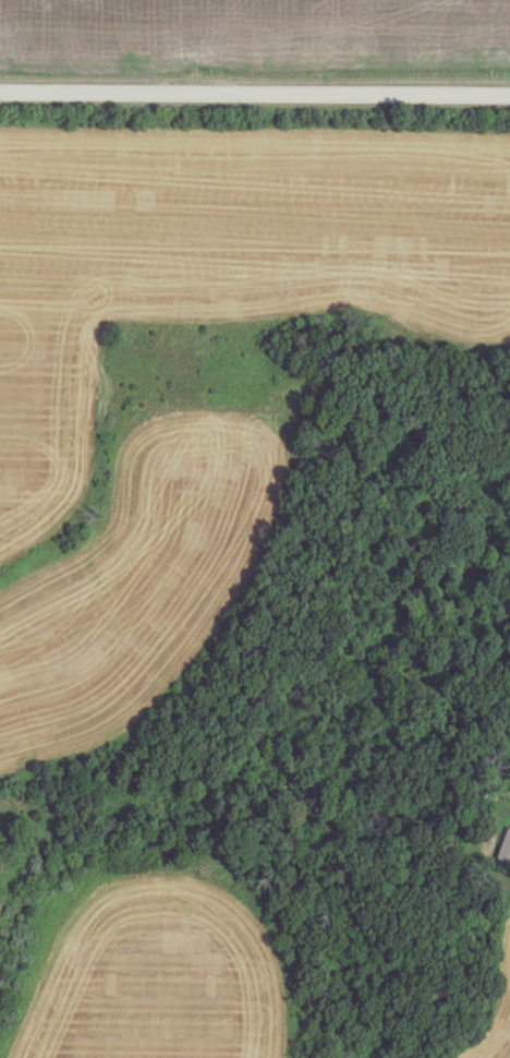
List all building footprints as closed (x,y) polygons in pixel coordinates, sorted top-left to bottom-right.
[(509,829),(500,860),(509,863),(509,829)]
